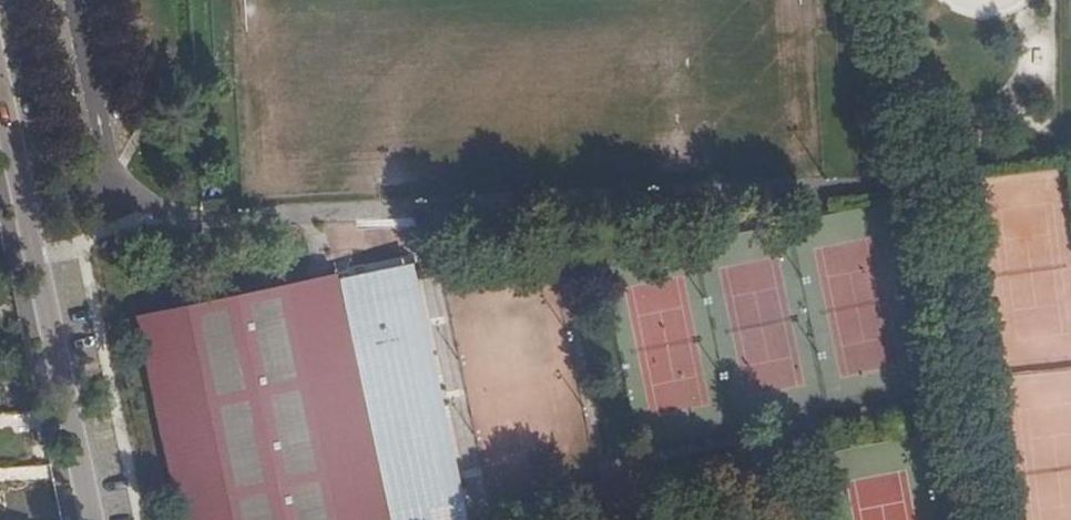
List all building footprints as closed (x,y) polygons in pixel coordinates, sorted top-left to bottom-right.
[(182,519),(451,519),(401,273),(342,285),(341,280),(141,320),(182,519)]
